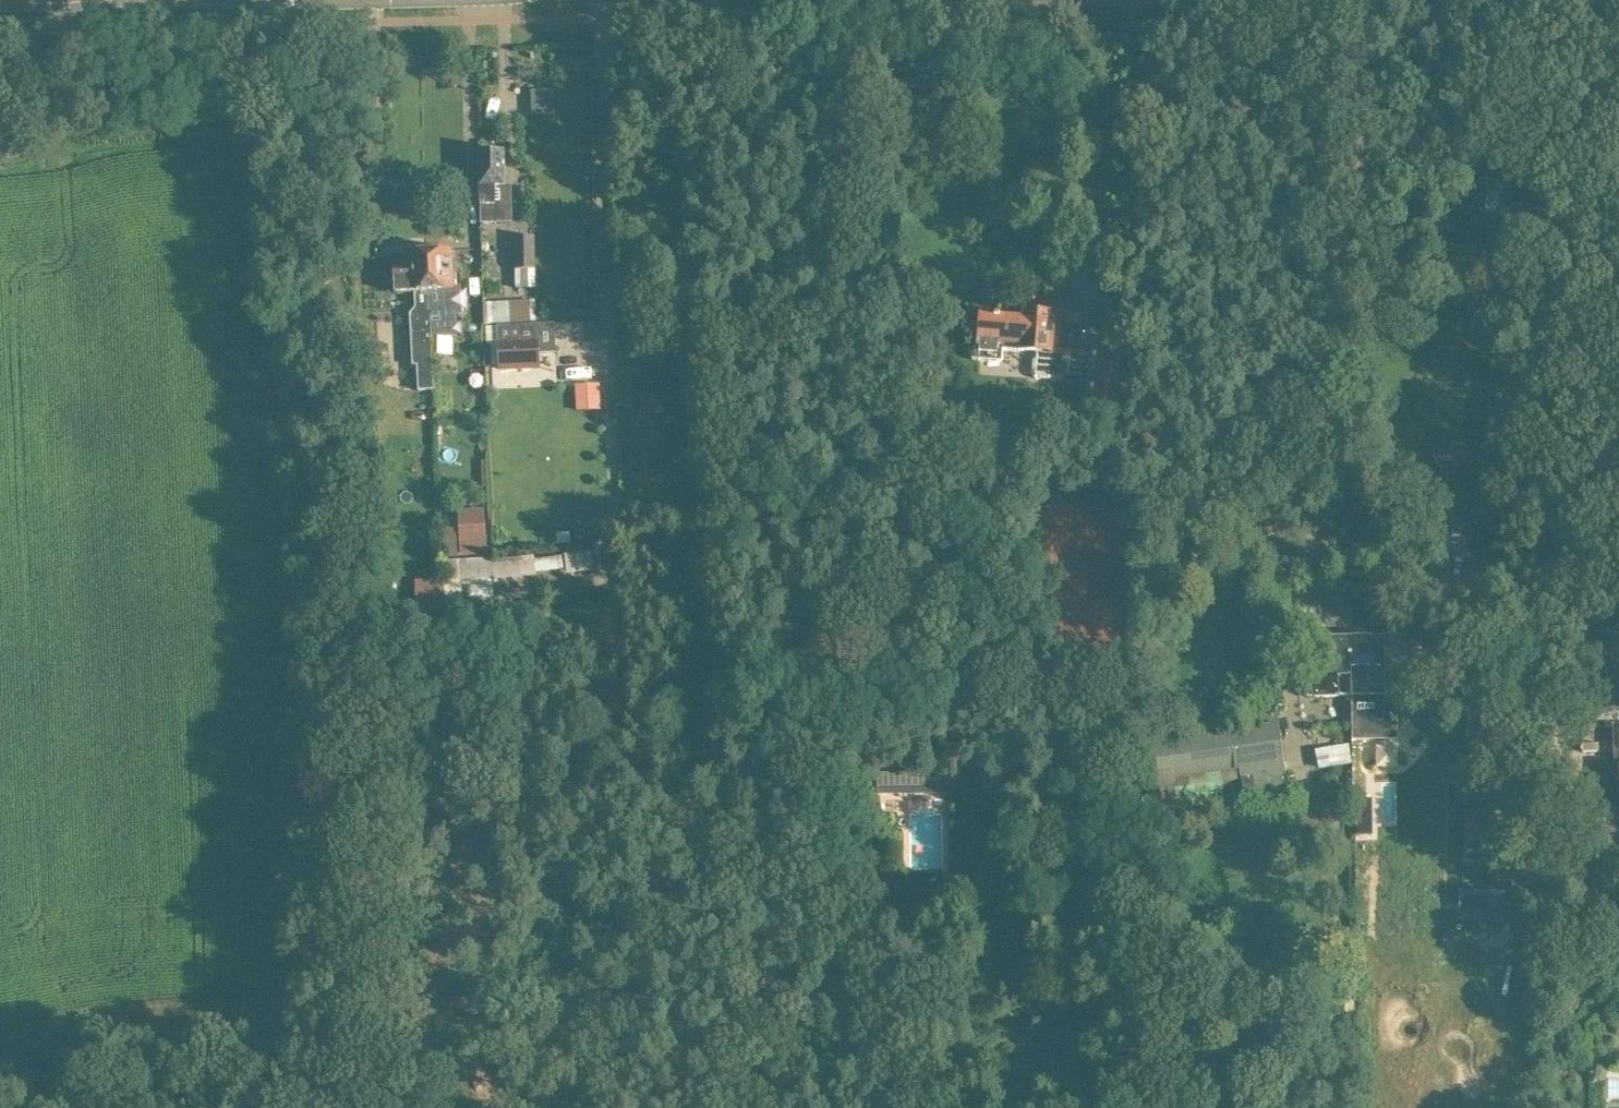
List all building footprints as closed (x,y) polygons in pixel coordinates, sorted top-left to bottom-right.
[(530,87),(530,113),(553,114),(553,87),(530,87)] [(480,152),(481,222),(496,222),(495,187),(506,187),(505,152),(480,152)] [(515,237),(516,270),(536,269),(535,236),(515,237)] [(452,250),(425,252),(429,313),(432,373),(433,373),(458,372),(455,313),(461,313),(459,288),(454,288),(452,250)] [(434,390),(433,373),(432,373),(429,313),(425,252),(407,253),(408,263),(395,264),(397,293),(416,292),(417,307),(410,314),(413,366),(417,365),(418,391),(434,390)] [(1117,420),(1120,379),(1121,379),(1124,343),(1092,341),(1092,352),(1053,349),(1056,315),(1022,312),(1022,317),(982,314),(978,359),(1003,361),(1004,349),(1038,352),(1036,373),(1090,376),(1087,418),(1117,420)] [(540,368),(538,325),(496,327),(498,370),(540,368)] [(486,538),(484,508),(457,509),(458,539),(486,538)] [(445,587),(445,601),(497,603),(498,560),(451,559),(450,587),(445,587)] [(1369,638),(1350,639),(1351,695),(1352,738),(1364,738),(1364,737),(1395,737),(1394,695),(1395,695),(1395,672),(1384,672),(1383,640),(1369,640),(1369,638)] [(1331,642),(1317,642),(1318,675),(1319,675),(1320,696),(1351,695),(1350,639),(1331,640),(1331,642)] [(1566,704),(1612,704),(1612,688),(1566,689),(1566,704)] [(1262,724),(1146,741),(1152,783),(1241,770),(1246,802),(1290,796),(1276,705),(1260,707),(1262,724)] [(1315,747),(1316,766),(1350,763),(1348,743),(1315,747)] [(1573,777),(1573,810),(1602,810),(1602,805),(1618,805),(1618,777),(1573,777)]
